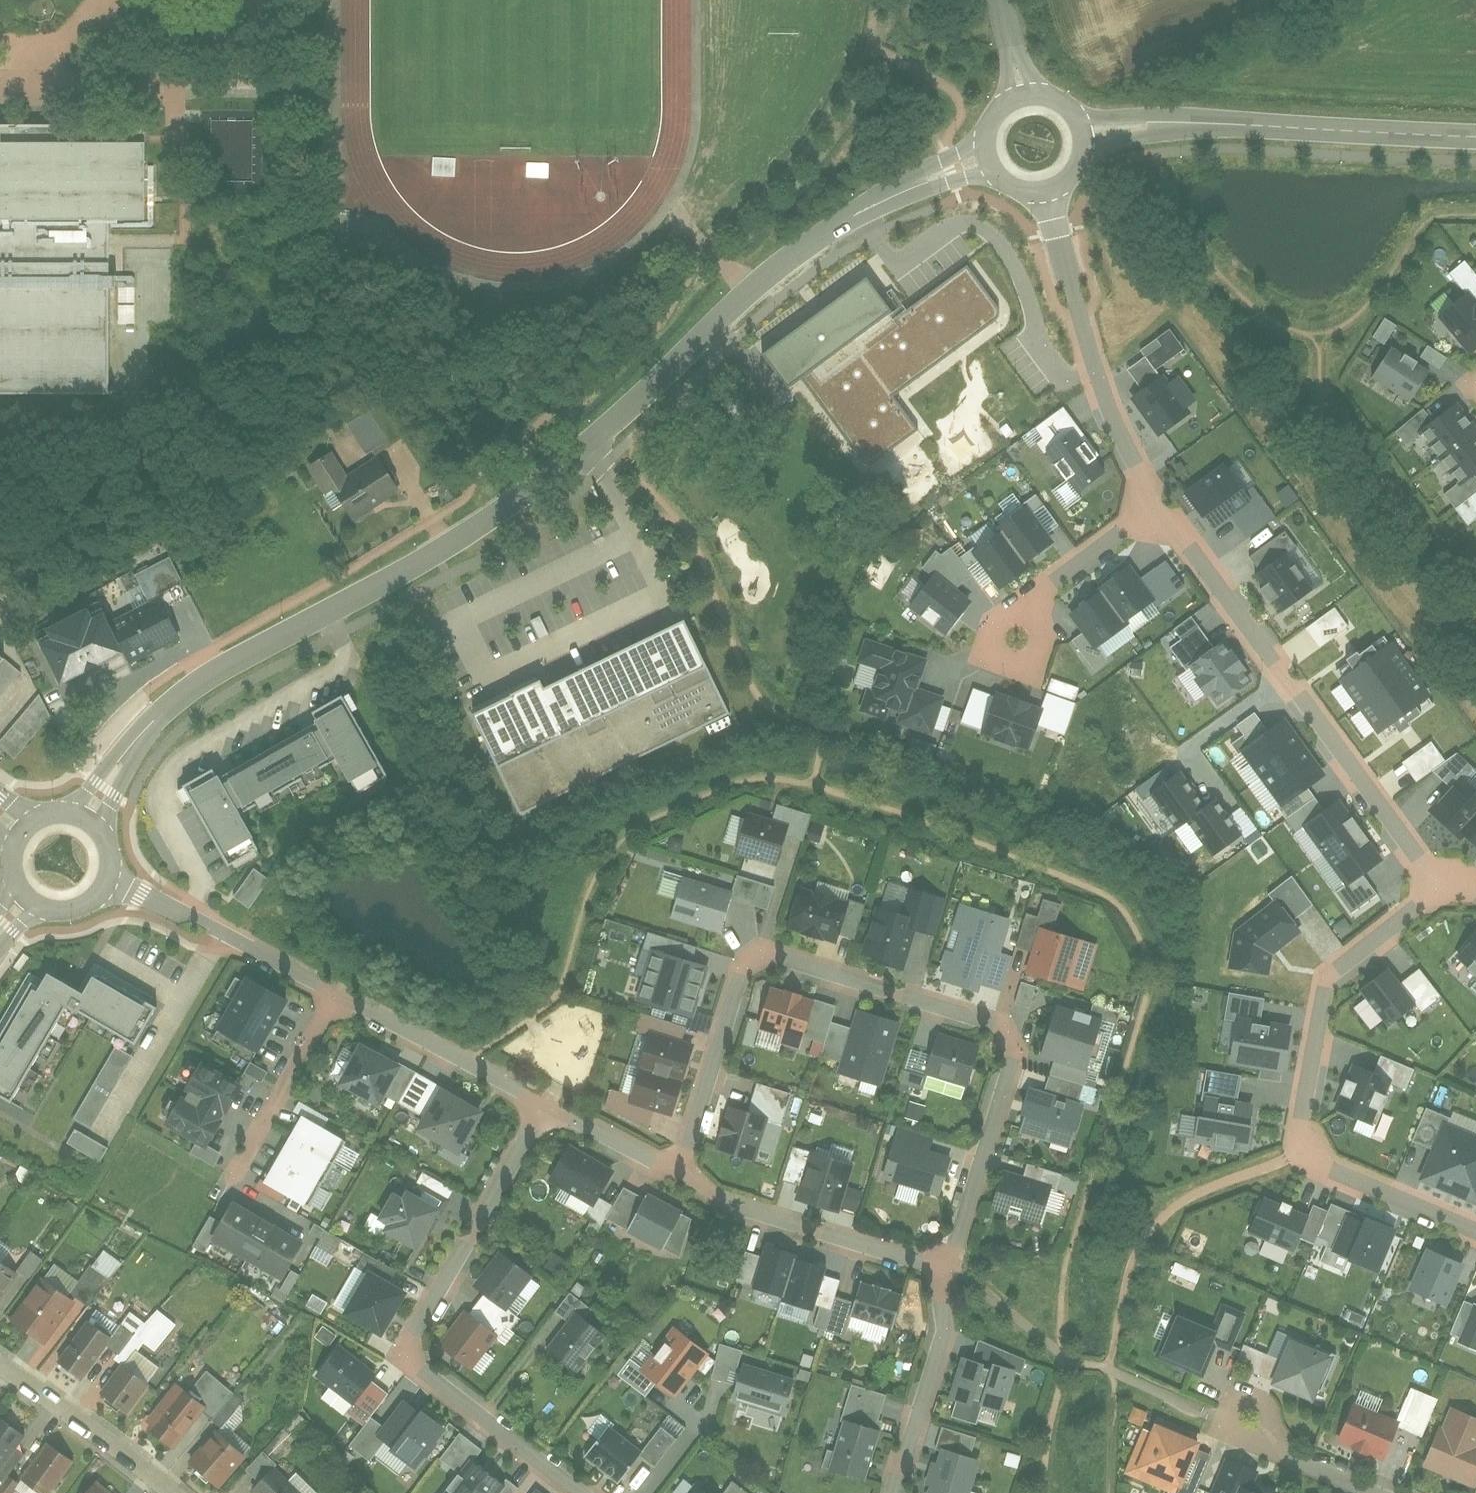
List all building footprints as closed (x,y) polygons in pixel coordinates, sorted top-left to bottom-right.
[(108,391),(108,219),(141,219),(141,143),(0,143),(0,391),(108,391)] [(1473,348),(1475,346),(1475,268),(1466,256),(1451,269),(1467,287),(1441,309),(1473,348)] [(869,280),(765,355),(791,391),(805,380),(868,466),(917,430),(893,398),(1004,318),(966,266),(896,317),(869,280)] [(1384,344),(1397,325),(1385,317),(1372,336),(1384,344)] [(1393,342),(1375,373),(1411,395),(1433,362),(1443,368),(1451,355),(1429,341),(1419,358),(1393,342)] [(1166,379),(1134,403),(1162,441),(1194,417),(1166,379)] [(1457,505),(1475,491),(1475,420),(1457,395),(1434,413),(1427,405),(1397,428),(1408,442),(1424,430),(1460,478),(1445,489),(1457,505)] [(365,453),(388,440),(371,410),(348,423),(365,453)] [(1103,473),(1075,434),(1048,453),(1077,492),(1103,473)] [(335,453),(307,469),(324,498),(334,492),(352,523),(401,494),(380,458),(349,476),(335,453)] [(1249,502),(1228,471),(1188,498),(1209,529),(1249,502)] [(1457,505),(1470,522),(1475,517),(1475,491),(1457,505)] [(1007,514),(1021,506),(1014,494),(1000,502),(1007,514)] [(1054,548),(1029,511),(998,532),(1004,542),(977,560),(1001,595),(1028,576),(1023,569),(1054,548)] [(1313,594),(1288,559),(1255,583),(1280,617),(1313,594)] [(1160,608),(1131,571),(1100,594),(1129,632),(1160,608)] [(970,609),(934,576),(907,606),(944,639),(970,609)] [(1129,632),(1100,594),(1070,617),(1098,655),(1129,632)] [(178,643),(156,603),(109,628),(126,659),(131,668),(178,643)] [(52,647),(43,652),(64,692),(126,659),(109,628),(98,607),(46,635),(52,647)] [(1335,607),(1305,627),(1319,648),(1349,627),(1335,607)] [(474,715),(524,818),(730,717),(683,622),(542,691),(538,683),(474,715)] [(1218,707),(1255,681),(1228,643),(1216,651),(1200,627),(1171,647),(1187,670),(1191,668),(1218,707)] [(195,637),(205,647),(214,639),(204,629),(195,637)] [(1390,643),(1341,679),(1384,739),(1434,703),(1390,643)] [(927,667),(864,646),(856,669),(874,675),(858,719),(885,728),(889,717),(900,721),(897,731),(931,742),(944,704),(918,695),(927,667)] [(0,738),(0,747),(14,759),(55,712),(37,697),(0,738)] [(1045,715),(995,699),(981,742),(1031,758),(1045,715)] [(191,790),(233,865),(261,849),(241,814),(259,804),(264,813),(282,802),(278,794),(301,781),(306,790),(327,778),(322,770),(338,762),(357,795),(384,779),(341,705),(191,790)] [(1285,720),(1240,752),(1281,810),(1326,777),(1285,720)] [(1189,823),(1214,858),(1245,835),(1216,796),(1204,805),(1180,772),(1147,797),(1174,834),(1189,823)] [(1462,779),(1431,811),(1458,837),(1475,818),(1475,793),(1462,779)] [(1364,830),(1342,799),(1302,828),(1324,858),(1364,830)] [(780,864),(790,829),(751,818),(741,853),(780,864)] [(1458,837),(1475,854),(1475,818),(1458,837)] [(1386,861),(1364,830),(1324,858),(1346,889),(1386,861)] [(233,897),(250,909),(270,879),(253,868),(233,897)] [(723,935),(735,895),(693,882),(680,921),(723,935)] [(835,943),(847,903),(801,889),(789,929),(835,943)] [(1056,919),(1062,905),(1044,899),(1039,913),(1056,919)] [(1232,940),(1226,977),(1269,981),(1271,962),(1301,940),(1275,906),(1232,940)] [(910,917),(879,907),(865,954),(896,964),(910,917)] [(1010,920),(959,907),(942,976),(992,989),(1010,920)] [(1093,944),(1042,928),(1028,972),(1080,987),(1093,944)] [(1459,957),(1475,974),(1475,940),(1459,957)] [(696,964),(655,951),(639,999),(680,1012),(696,964)] [(1393,974),(1361,996),(1387,1035),(1419,1013),(1393,974)] [(246,975),(213,1036),(254,1058),(287,997),(246,975)] [(0,1050),(0,1099),(16,1108),(68,1014),(137,1052),(158,1013),(97,979),(88,996),(52,976),(44,989),(36,985),(0,1050)] [(1030,1007),(1036,986),(1021,982),(1015,1002),(1030,1007)] [(801,1050),(814,1000),(773,990),(760,1039),(801,1050)] [(1240,1026),(1234,1066),(1290,1074),(1296,1030),(1263,1025),(1266,1003),(1228,998),(1225,1024),(1240,1026)] [(1047,1030),(1097,1041),(1103,1016),(1053,1004),(1047,1030)] [(856,1011),(840,1073),(877,1083),(893,1021),(856,1011)] [(1041,1055),(1091,1066),(1097,1041),(1047,1030),(1041,1055)] [(682,1082),(693,1049),(651,1036),(640,1069),(682,1082)] [(927,1077),(968,1090),(982,1049),(940,1036),(927,1077)] [(336,1082),(379,1106),(402,1066),(360,1041),(336,1082)] [(110,1045),(76,1120),(96,1129),(130,1054),(110,1045)] [(248,1091),(192,1063),(161,1124),(216,1152),(248,1091)] [(672,1115),(682,1082),(640,1069),(630,1102),(672,1115)] [(1375,1131),(1391,1086),(1351,1072),(1336,1118),(1375,1131)] [(1207,1073),(1194,1145),(1250,1155),(1257,1109),(1236,1106),(1240,1079),(1207,1073)] [(416,1129),(456,1151),(479,1110),(440,1088),(416,1129)] [(1072,1148),(1083,1103),(1036,1091),(1024,1135),(1072,1148)] [(922,1119),(924,1106),(910,1103),(908,1117),(922,1119)] [(764,1119),(730,1109),(718,1149),(752,1159),(764,1119)] [(1475,1209),(1475,1144),(1450,1133),(1454,1124),(1427,1113),(1412,1146),(1437,1157),(1424,1187),(1475,1209)] [(302,1116),(290,1138),(336,1162),(348,1140),(302,1116)] [(100,1162),(108,1147),(74,1128),(66,1143),(100,1162)] [(290,1138),(278,1160),(324,1184),(336,1162),(290,1138)] [(942,1195),(953,1159),(895,1142),(884,1177),(942,1195)] [(552,1179),(593,1201),(609,1172),(567,1150),(552,1179)] [(843,1211),(856,1166),(814,1154),(801,1199),(843,1211)] [(278,1160),(266,1182),(312,1206),(324,1184),(278,1160)] [(1045,1223),(1056,1188),(1008,1174),(998,1210),(1045,1223)] [(382,1230),(413,1248),(436,1209),(406,1192),(402,1199),(392,1193),(377,1219),(386,1224),(382,1230)] [(626,1231),(661,1252),(683,1216),(648,1195),(626,1231)] [(1295,1249),(1308,1216),(1265,1198),(1251,1232),(1295,1249)] [(233,1205),(212,1238),(247,1260),(268,1226),(233,1205)] [(1385,1275),(1399,1232),(1350,1215),(1336,1258),(1385,1275)] [(268,1226),(247,1260),(283,1281),(303,1248),(268,1226)] [(317,1245),(333,1254),(341,1240),(325,1231),(317,1245)] [(781,1302),(813,1311),(825,1269),(791,1260),(793,1254),(765,1246),(753,1290),(782,1298),(781,1302)] [(31,1277),(41,1257),(28,1251),(18,1271),(31,1277)] [(1467,1268),(1429,1253),(1411,1298),(1449,1313),(1467,1268)] [(528,1275),(500,1255),(475,1288),(503,1308),(528,1275)] [(0,1260),(0,1283),(11,1267),(0,1260)] [(368,1272),(343,1312),(379,1334),(404,1294),(368,1272)] [(71,1301),(44,1281),(15,1321),(42,1340),(71,1301)] [(855,1317),(893,1331),(905,1299),(867,1285),(855,1317)] [(1475,1309),(1460,1348),(1475,1354),(1475,1309)] [(497,1336),(466,1312),(440,1346),(471,1370),(497,1336)] [(1175,1312),(1157,1357),(1201,1375),(1219,1330),(1175,1312)] [(574,1313),(545,1351),(570,1370),(599,1332),(574,1313)] [(108,1339),(89,1324),(59,1363),(77,1377),(108,1339)] [(709,1354),(673,1328),(642,1368),(678,1395),(709,1354)] [(1289,1339),(1271,1384),(1316,1402),(1334,1358),(1289,1339)] [(734,1386),(742,1350),(720,1344),(711,1381),(734,1386)] [(1244,1346),(1239,1361),(1254,1366),(1259,1351),(1244,1346)] [(320,1373),(356,1403),(375,1380),(340,1350),(320,1373)] [(963,1357),(949,1398),(1003,1416),(1017,1374),(963,1357)] [(149,1388),(127,1368),(101,1396),(123,1416),(149,1388)] [(787,1420),(797,1386),(745,1371),(736,1405),(787,1420)] [(205,1406),(181,1386),(145,1429),(168,1449),(205,1406)] [(404,1458),(432,1423),(406,1401),(377,1437),(404,1458)] [(1352,1404),(1337,1440),(1386,1460),(1401,1425),(1352,1404)] [(1423,1468),(1475,1492),(1475,1417),(1451,1406),(1423,1468)] [(26,1436),(0,1419),(0,1474),(26,1436)] [(1122,1472),(1170,1492),(1179,1492),(1199,1445),(1143,1421),(1122,1472)] [(830,1471),(870,1482),(883,1434),(842,1424),(830,1471)] [(590,1458),(620,1483),(645,1455),(615,1429),(590,1458)] [(246,1456),(220,1434),(194,1465),(220,1486),(246,1456)] [(22,1476),(44,1492),(52,1492),(75,1463),(47,1443),(22,1476)] [(977,1462),(944,1452),(940,1467),(935,1466),(930,1483),(934,1484),(932,1492),(967,1492),(977,1462)] [(504,1484),(472,1459),(445,1492),(497,1492),(504,1484)] [(1250,1491),(1256,1472),(1230,1463),(1219,1492),(1256,1492),(1250,1491)] [(280,1470),(259,1492),(260,1492),(304,1492),(280,1470)] [(86,1492),(110,1492),(96,1481),(86,1492)]
